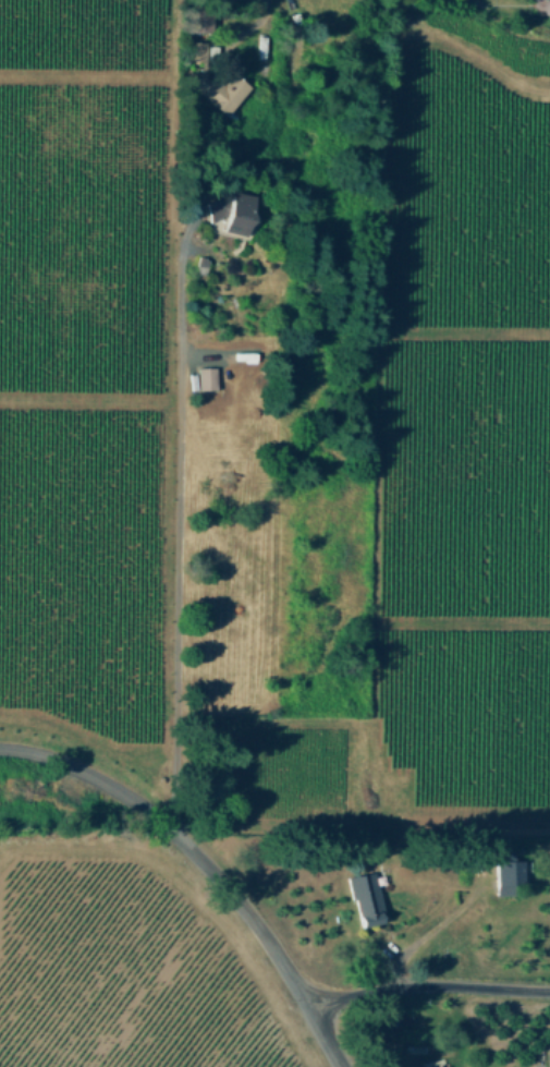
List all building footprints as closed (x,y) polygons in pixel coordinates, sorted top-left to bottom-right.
[(193,31),(213,31),(213,14),(193,14),(193,31)] [(222,117),(246,88),(231,74),(220,86),(204,71),(190,87),(222,117)] [(225,230),(248,235),(256,195),(225,189),(221,209),(213,207),(210,219),(220,221),(223,208),(229,209),(225,230)] [(196,271),(206,274),(211,258),(201,255),(196,271)] [(198,366),(199,389),(218,388),(218,366),(198,366)] [(512,861),(512,852),(494,852),(494,895),(512,895),(512,887),(522,887),(522,861),(512,861)] [(372,873),(346,877),(355,927),(381,923),(372,873)]
